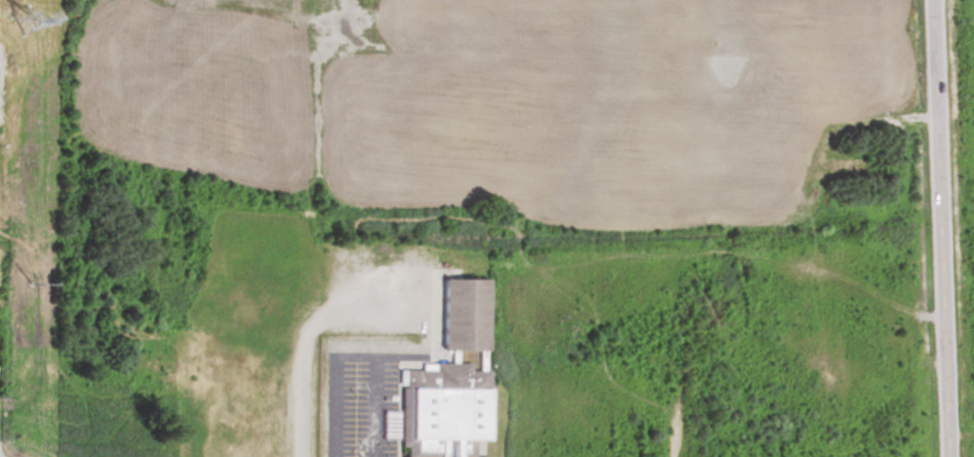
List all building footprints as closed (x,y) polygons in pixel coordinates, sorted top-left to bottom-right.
[(481,277),(438,277),(437,348),(480,349),(481,277)] [(474,442),(474,456),(407,456),(407,448),(401,448),(402,390),(404,390),(405,372),(434,372),(434,364),(470,365),(470,372),(488,373),(487,443),(474,442)]
